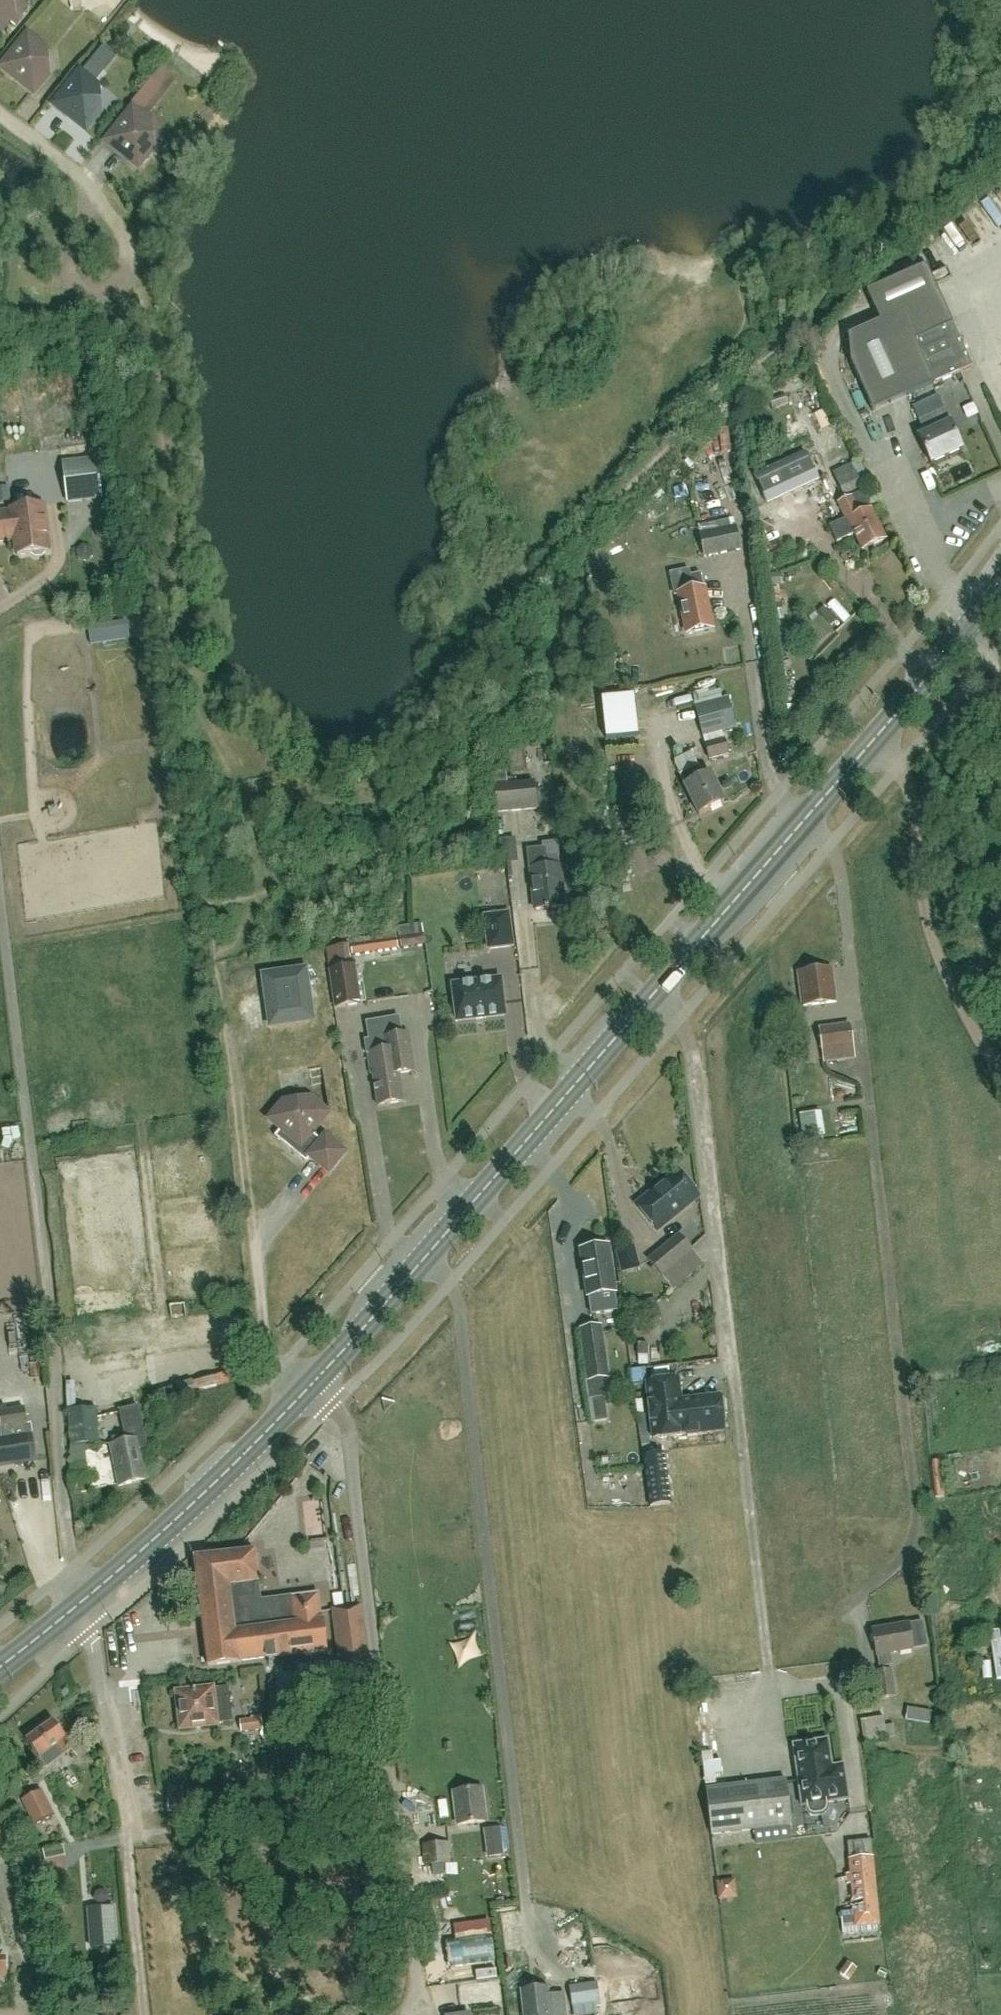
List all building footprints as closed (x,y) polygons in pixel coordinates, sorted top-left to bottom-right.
[(14,13),(12,0),(0,0),(0,30),(14,13)] [(28,39),(5,68),(34,91),(49,72),(46,54),(28,39)] [(150,112),(180,79),(164,65),(134,98),(150,112)] [(80,77),(57,105),(86,128),(101,109),(99,92),(80,77)] [(133,114),(110,142),(138,165),(153,146),(151,129),(133,114)] [(975,225),(997,245),(1000,240),(1000,196),(975,225)] [(890,405),(972,368),(953,325),(940,296),(886,320),(894,337),(873,346),(872,362),(890,405)] [(960,389),(970,410),(979,406),(970,385),(960,389)] [(930,464),(962,450),(944,410),(919,422),(923,429),(916,432),(930,464)] [(755,477),(768,505),(820,481),(807,453),(755,477)] [(102,500),(97,458),(61,463),(66,505),(102,500)] [(843,496),(862,487),(856,475),(863,471),(858,461),(851,465),(852,465),(833,474),(843,496)] [(15,502),(13,486),(0,488),(0,504),(15,502)] [(837,542),(855,534),(863,550),(886,539),(872,510),(871,510),(862,492),(838,504),(845,519),(829,527),(837,542)] [(43,506),(11,510),(12,511),(0,513),(0,542),(15,540),(17,556),(31,554),(35,558),(43,557),(46,552),(49,552),(43,506)] [(740,550),(736,528),(734,518),(698,525),(705,557),(740,550)] [(674,595),(680,594),(688,633),(712,629),(701,574),(689,576),(688,571),(670,575),(674,595)] [(640,732),(638,691),(612,692),(614,733),(640,732)] [(695,706),(698,717),(703,735),(736,726),(731,708),(728,697),(695,706)] [(728,755),(724,739),(705,744),(709,760),(728,755)] [(674,764),(679,775),(699,815),(724,803),(710,774),(703,777),(698,766),(690,752),(674,759),(674,764)] [(515,756),(514,776),(532,777),(533,757),(515,756)] [(493,774),(494,788),(492,789),(495,815),(535,810),(531,784),(507,787),(506,773),(493,774)] [(508,878),(512,878),(508,839),(498,840),(500,851),(506,851),(508,878)] [(535,910),(564,907),(559,866),(548,867),(547,860),(545,860),(544,849),(527,850),(529,862),(531,869),(535,910)] [(348,942),(350,953),(398,944),(396,934),(348,942)] [(425,935),(398,938),(400,948),(426,945),(425,935)] [(335,1009),(360,1005),(354,968),(351,968),(348,948),(326,951),(335,1009)] [(802,1007),(836,1003),(832,969),(798,973),(802,1007)] [(312,1022),(305,974),(265,979),(272,1027),(312,1022)] [(457,1021),(505,1016),(500,980),(453,986),(457,1021)] [(855,1060),(854,1049),(850,1024),(819,1028),(822,1054),(823,1064),(855,1060)] [(409,1035),(384,1039),(386,1051),(368,1054),(372,1077),(373,1077),(378,1106),(404,1102),(399,1075),(415,1072),(409,1035)] [(288,1102),(273,1120),(282,1128),(275,1137),(306,1163),(311,1157),(328,1172),(344,1153),(325,1138),(322,1142),(310,1132),(324,1115),(306,1100),(288,1102)] [(698,1200),(677,1174),(641,1204),(662,1229),(698,1200)] [(684,1231),(694,1245),(708,1235),(698,1221),(684,1231)] [(663,1278),(694,1252),(679,1234),(648,1260),(663,1278)] [(615,1250),(621,1273),(640,1268),(635,1245),(615,1250)] [(588,1297),(614,1293),(607,1248),(581,1252),(588,1297)] [(692,1299),(695,1317),(705,1315),(702,1297),(692,1299)] [(639,1303),(645,1323),(662,1318),(655,1298),(639,1303)] [(206,1311),(187,1317),(190,1326),(209,1320),(206,1311)] [(589,1381),(607,1378),(599,1327),(581,1330),(589,1381)] [(674,1364),(675,1374),(691,1373),(690,1363),(674,1364)] [(634,1366),(635,1380),(648,1378),(646,1364),(634,1366)] [(724,1431),(720,1397),(680,1401),(678,1380),(646,1384),(653,1440),(724,1431)] [(607,1421),(604,1397),(588,1399),(591,1423),(607,1421)] [(36,1460),(32,1435),(19,1437),(18,1428),(27,1426),(24,1408),(0,1412),(0,1421),(1,1429),(0,1429),(0,1466),(36,1460)] [(68,1410),(71,1445),(71,1476),(86,1476),(86,1444),(98,1443),(95,1408),(77,1409),(68,1410)] [(119,1487),(149,1480),(149,1479),(148,1479),(141,1448),(147,1447),(138,1408),(120,1412),(126,1437),(113,1440),(114,1444),(110,1445),(119,1486),(119,1487)] [(671,1505),(665,1454),(643,1456),(650,1508),(671,1505)] [(238,1663),(326,1652),(322,1622),(320,1623),(317,1595),(254,1603),(252,1583),(259,1582),(255,1551),(195,1559),(208,1667),(238,1663)] [(344,1695),(372,1691),(361,1607),(333,1610),(344,1695)] [(890,1654),(926,1649),(922,1623),(872,1631),(876,1656),(877,1656),(879,1668),(892,1666),(890,1654)] [(1000,1684),(1000,1632),(1000,1626),(989,1628),(996,1685),(1000,1684)] [(878,1699),(897,1697),(892,1669),(874,1672),(878,1699)] [(173,1672),(161,1679),(168,1692),(180,1686),(173,1672)] [(231,1723),(230,1707),(228,1689),(213,1691),(213,1690),(177,1694),(181,1729),(216,1725),(231,1723)] [(908,1708),(906,1720),(930,1724),(932,1712),(908,1708)] [(875,1741),(895,1737),(894,1725),(885,1726),(884,1717),(861,1721),(864,1742),(875,1740),(875,1741)] [(241,1733),(263,1730),(262,1718),(240,1721),(241,1733)] [(39,1760),(40,1759),(47,1769),(72,1751),(65,1741),(66,1740),(54,1723),(27,1742),(39,1760)] [(827,1742),(794,1747),(802,1806),(849,1799),(846,1780),(832,1781),(827,1742)] [(704,1778),(715,1776),(712,1755),(701,1757),(704,1778)] [(786,1779),(770,1781),(706,1788),(712,1836),(792,1827),(786,1779)] [(458,1826),(486,1822),(482,1790),(454,1793),(458,1826)] [(35,1826),(52,1816),(39,1792),(21,1801),(35,1826)] [(504,1856),(500,1827),(484,1830),(487,1858),(504,1856)] [(424,1866),(432,1866),(445,1865),(451,1864),(449,1842),(422,1845),(424,1866)] [(45,1861),(66,1856),(63,1846),(43,1850),(45,1861)] [(879,1925),(878,1916),(872,1857),(852,1859),(859,1919),(859,1927),(879,1925)] [(445,1865),(432,1866),(433,1877),(446,1875),(445,1865)] [(714,1874),(716,1892),(737,1890),(735,1872),(714,1874)] [(115,1903),(87,1904),(89,1944),(117,1943),(115,1903)] [(494,1962),(491,1937),(455,1942),(446,1943),(450,1968),(494,1962)] [(572,2007),(600,2002),(597,1982),(569,1986),(572,2007)] [(548,1988),(521,1991),(524,2014),(551,2014),(548,1988)] [(447,2014),(473,2014),(473,2007),(447,2009),(447,2014)]
